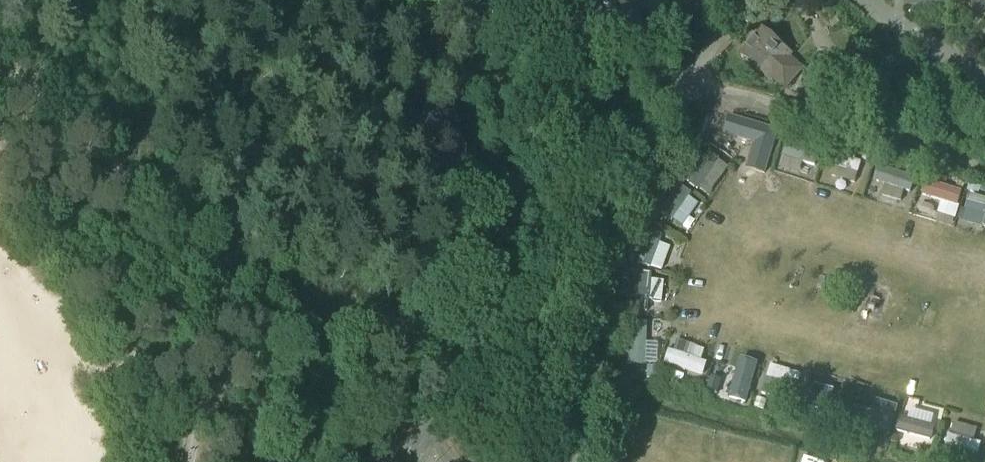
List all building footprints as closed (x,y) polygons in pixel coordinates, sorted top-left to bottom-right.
[(581,45),(638,37),(632,0),(575,0),(581,45)] [(715,15),(729,0),(700,0),(715,15)] [(982,15),(984,10),(984,0),(975,0),(970,6),(982,15)] [(781,47),(762,31),(741,57),(759,72),(770,81),(772,78),(785,89),(802,70),(788,58),(790,56),(780,47),(781,47)] [(811,71),(802,99),(828,107),(837,79),(811,71)]
